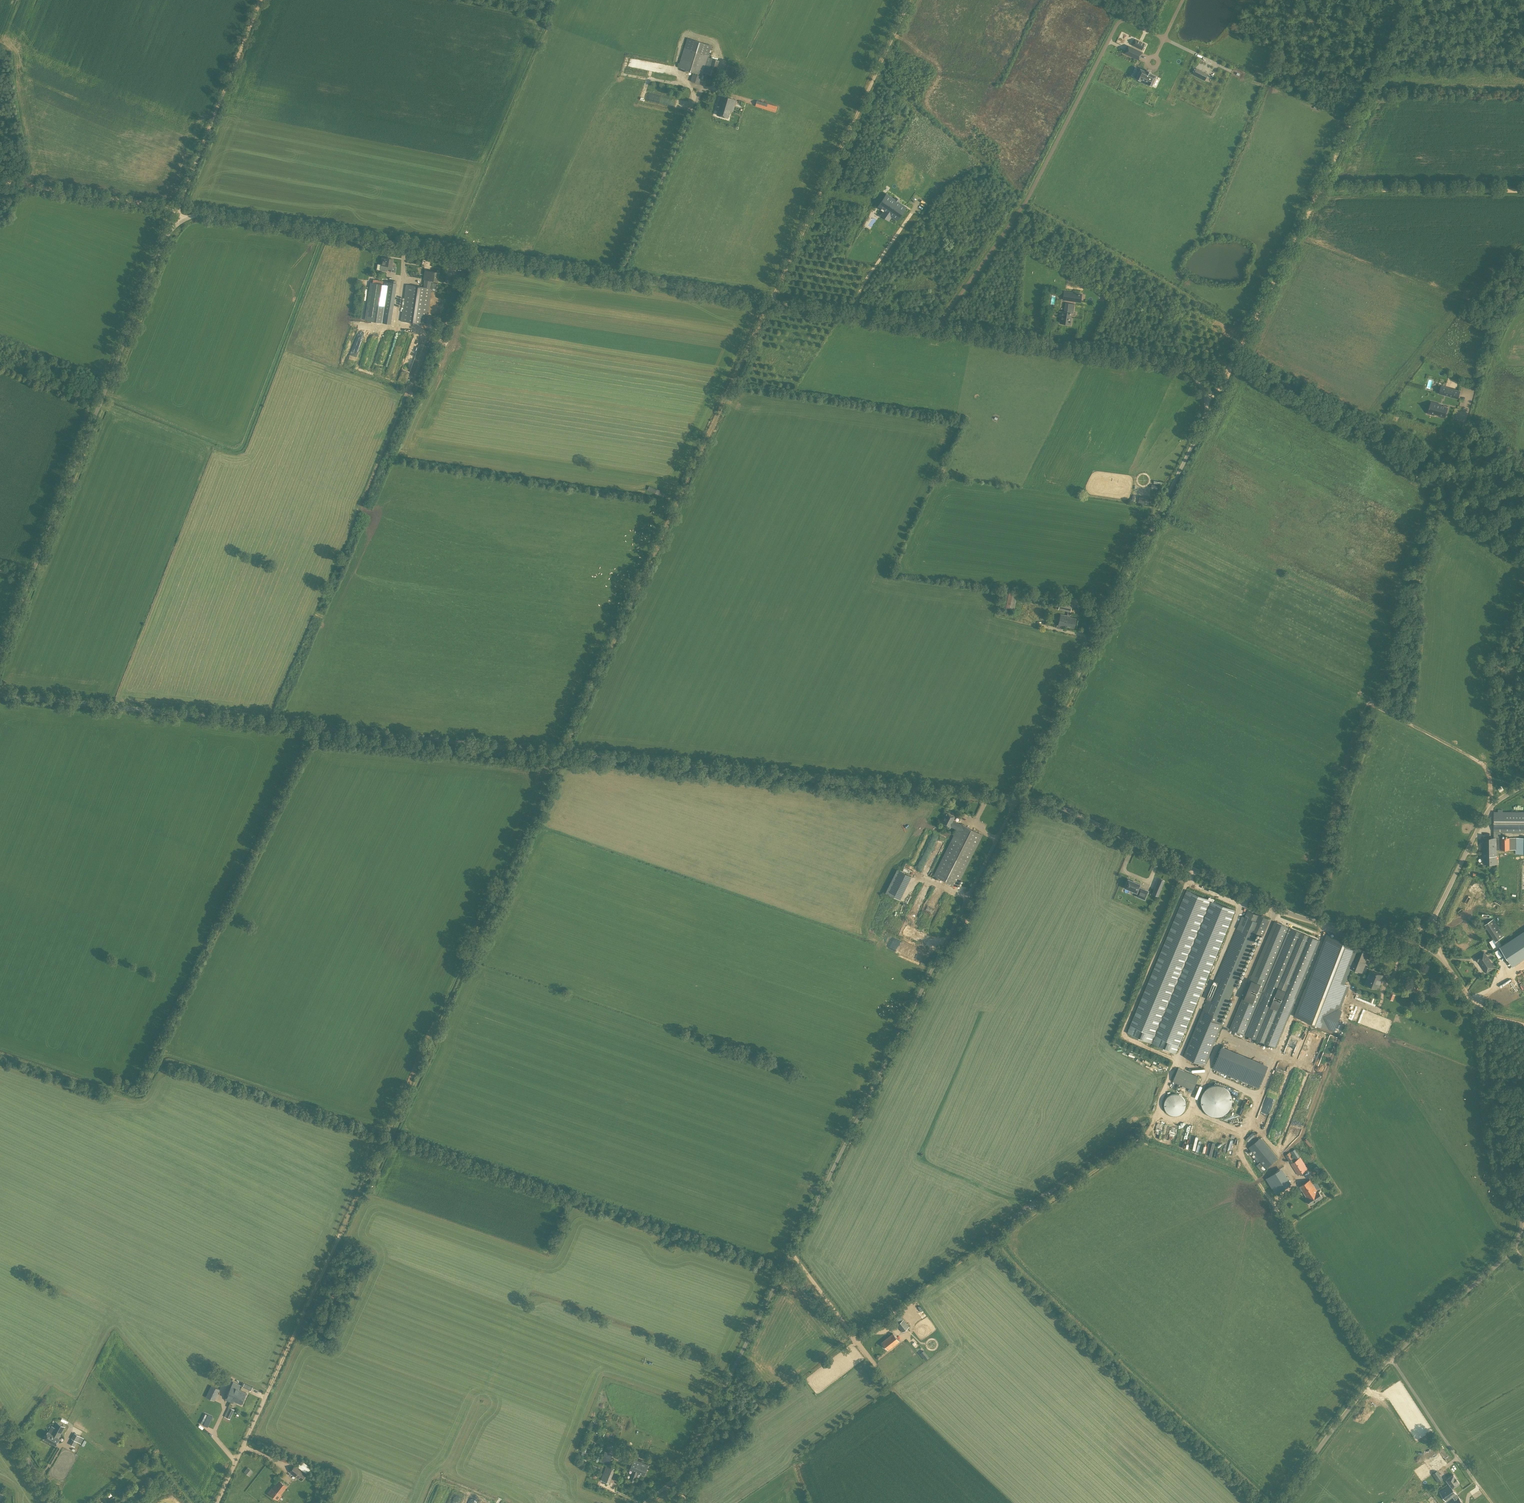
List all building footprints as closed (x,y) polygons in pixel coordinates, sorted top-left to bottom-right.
[(708,57),(709,55),(712,45),(687,38),(678,67),(690,71),(693,72),(690,81),(699,84),(701,79),(703,79),(704,75),(702,75),(708,57)] [(1145,44),(1135,39),(1132,45),(1142,50),(1145,44)] [(1128,45),(1124,53),(1139,60),(1142,52),(1128,45)] [(1140,68),(1135,78),(1140,80),(1141,79),(1148,82),(1147,84),(1152,86),(1156,76),(1151,73),(1151,72),(1146,69),(1146,71),(1140,68)] [(1207,75),(1201,72),(1199,77),(1204,80),(1207,75)] [(734,100),(734,99),(722,96),(717,114),(728,118),(731,110),(733,111),(736,100),(734,100)] [(776,112),(777,106),(757,100),(755,106),(765,109),(776,112)] [(907,208),(900,203),(894,200),(887,195),(879,207),(884,211),(893,217),(899,221),(907,208)] [(382,257),(381,265),(380,270),(387,271),(388,266),(392,266),(393,259),(382,257)] [(425,279),(423,287),(430,288),(431,280),(437,281),(438,273),(425,271),(424,279),(425,279)] [(392,311),(397,283),(383,281),(379,309),(392,311)] [(430,288),(423,287),(406,284),(401,321),(426,324),(432,288),(430,288)] [(1068,300),(1076,301),(1080,302),(1081,301),(1082,294),(1069,292),(1066,292),(1065,300),(1068,300)] [(1070,317),(1071,313),(1073,313),(1074,308),(1068,307),(1067,312),(1061,311),(1060,316),(1062,316),(1062,322),(1069,323),(1071,324),(1072,317),(1070,317)] [(1460,391),(1445,387),(1441,386),(1439,393),(1443,394),(1458,398),(1460,391)] [(1440,404),(1439,404),(1431,402),(1429,409),(1428,413),(1434,415),(1434,414),(1439,415),(1438,416),(1445,418),(1445,417),(1448,408),(1439,405),(1440,404)] [(649,485),(647,489),(664,497),(666,492),(649,485)] [(1014,609),(1017,593),(1005,591),(1002,607),(1014,609)] [(1067,615),(1070,615),(1071,612),(1070,612),(1072,604),(1063,602),(1061,610),(1068,612),(1067,615)] [(1074,628),(1076,618),(1069,617),(1069,616),(1060,614),(1058,625),(1061,626),(1067,627),(1067,626),(1074,628)] [(1500,837),(1501,833),(1523,833),(1523,811),(1504,811),(1495,811),(1495,817),(1493,817),(1493,831),(1494,831),(1494,837),(1496,837),(1500,837)] [(956,829),(959,823),(952,820),(954,817),(946,813),(943,819),(945,820),(943,823),(951,827),(951,826),(956,829)] [(957,887),(983,835),(960,823),(933,875),(957,887)] [(1497,863),(1496,850),(1496,837),(1494,837),(1482,838),(1482,852),(1482,858),(1483,858),(1483,864),(1497,863)] [(1500,837),(1496,837),(1496,850),(1515,850),(1515,854),(1523,854),(1523,837),(1500,837)] [(911,877),(897,870),(885,893),(900,900),(911,877)] [(1158,877),(1152,893),(1158,896),(1165,880),(1158,877)] [(1138,890),(1140,884),(1128,879),(1124,887),(1137,892),(1138,892),(1136,896),(1145,900),(1146,896),(1141,893),(1142,891),(1138,890)] [(1235,910),(1213,901),(1214,899),(1209,897),(1208,899),(1186,890),(1127,1033),(1176,1053),(1235,910)] [(1263,935),(1270,919),(1257,913),(1257,914),(1247,910),(1245,909),(1237,928),(1236,928),(1214,980),(1206,998),(1207,998),(1200,1015),(1203,1016),(1219,1023),(1257,933),(1263,935)] [(1495,941),(1504,935),(1493,918),(1484,923),(1495,941)] [(1229,1028),(1276,1047),(1320,940),(1274,921),(1248,984),(1246,983),(1243,991),(1244,992),(1229,1028)] [(1501,946),(1514,965),(1523,958),(1523,931),(1501,946)] [(1348,967),(1356,946),(1326,935),(1306,988),(1305,988),(1294,1016),(1334,1031),(1342,1010),(1339,1009),(1348,985),(1344,983),(1350,967),(1348,967)] [(1365,962),(1369,951),(1356,946),(1348,967),(1350,967),(1362,972),(1366,963),(1365,962)] [(1484,952),(1476,957),(1475,958),(1477,962),(1479,961),(1486,972),(1494,967),(1484,952)] [(1378,988),(1383,975),(1371,970),(1365,983),(1378,988)] [(1420,994),(1422,989),(1419,988),(1420,986),(1416,984),(1415,987),(1414,987),(1413,991),(1420,994)] [(1221,1048),(1213,1068),(1260,1087),(1268,1067),(1221,1048)] [(1193,1089),(1199,1075),(1178,1067),(1172,1081),(1193,1089)] [(1202,1111),(1216,1115),(1227,1114),(1231,1102),(1230,1089),(1217,1085),(1207,1086),(1205,1092),(1205,1094),(1202,1105),(1202,1111)] [(1182,1115),(1185,1095),(1167,1093),(1164,1112),(1182,1115)] [(1277,1165),(1274,1161),(1278,1157),(1261,1137),(1248,1147),(1266,1168),(1270,1165),(1273,1168),(1277,1165)] [(1311,1147),(1313,1145),(1306,1139),(1304,1140),(1311,1147)] [(1298,1175),(1308,1168),(1300,1157),(1296,1160),(1290,1152),(1285,1155),(1290,1164),(1291,1164),(1298,1175)] [(1278,1193),(1292,1183),(1283,1169),(1269,1179),(1278,1193)] [(1310,1204),(1322,1196),(1319,1191),(1318,1192),(1310,1179),(1299,1186),(1308,1198),(1307,1199),(1310,1204)] [(897,1324),(902,1332),(909,1326),(903,1319),(897,1324)] [(888,1350),(899,1341),(893,1333),(882,1342),(888,1350)] [(925,1360),(929,1357),(924,1350),(920,1353),(925,1360)] [(206,1396),(210,1398),(214,1400),(219,1389),(211,1385),(206,1396)] [(241,1404),(246,1392),(231,1385),(226,1397),(241,1404)] [(230,1419),(234,1409),(228,1407),(224,1416),(230,1419)] [(202,1419),(200,1423),(208,1426),(213,1416),(208,1414),(205,1421),(202,1419)] [(59,1438),(65,1427),(57,1422),(50,1433),(47,1431),(44,1438),(56,1445),(60,1438),(59,1438)] [(80,1436),(74,1433),(71,1438),(77,1442),(80,1436)] [(601,1461),(609,1464),(612,1453),(604,1450),(601,1461)] [(276,1458),(286,1462),(288,1455),(278,1452),(276,1458)] [(1439,1456),(1430,1463),(1435,1470),(1444,1464),(1439,1456)] [(629,1469),(633,1471),(630,1480),(634,1482),(638,1473),(644,1475),(648,1464),(634,1459),(629,1469)] [(294,1465),(289,1471),(301,1480),(306,1474),(294,1465)] [(601,1479),(609,1483),(615,1469),(607,1465),(601,1479)] [(248,1475),(252,1470),(248,1467),(244,1472),(248,1475)] [(1446,1501),(1456,1494),(1452,1488),(1460,1483),(1453,1474),(1446,1479),(1450,1485),(1440,1492),(1446,1501)] [(268,1492),(278,1500),(282,1495),(281,1494),(287,1486),(279,1480),(273,1488),(272,1487),(268,1492)]
